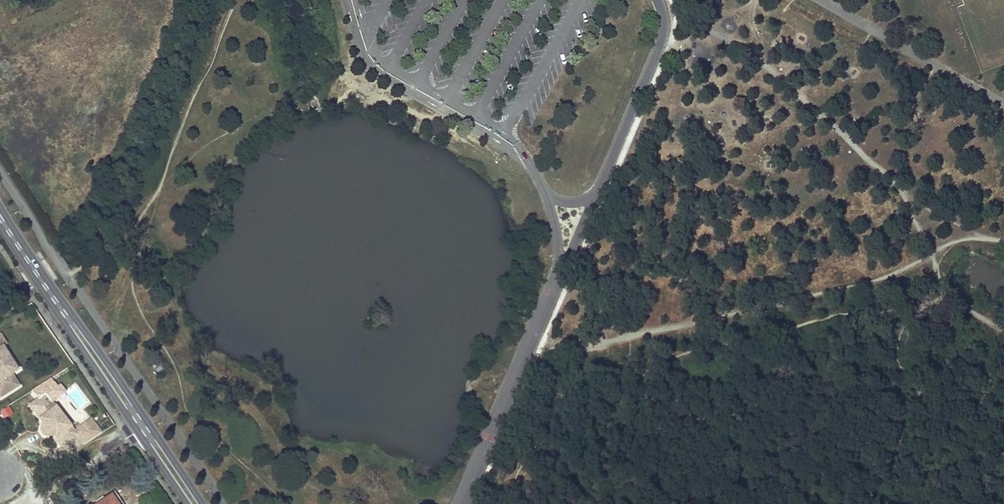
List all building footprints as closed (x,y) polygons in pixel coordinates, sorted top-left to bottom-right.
[(18,384),(11,373),(17,369),(2,345),(6,343),(0,334),(0,396),(18,384)] [(45,436),(48,434),(50,432),(60,444),(75,432),(84,443),(102,431),(91,417),(76,430),(54,402),(67,391),(61,383),(58,385),(52,377),(32,390),(38,397),(43,393),(48,399),(42,404),(37,398),(28,404),(43,423),(41,425),(38,428),(45,436)] [(37,398),(42,404),(48,399),(43,393),(38,397),(37,398)] [(10,406),(0,412),(0,413),(3,419),(14,413),(10,406)] [(115,490),(105,497),(106,498),(97,503),(124,503),(115,490)]
